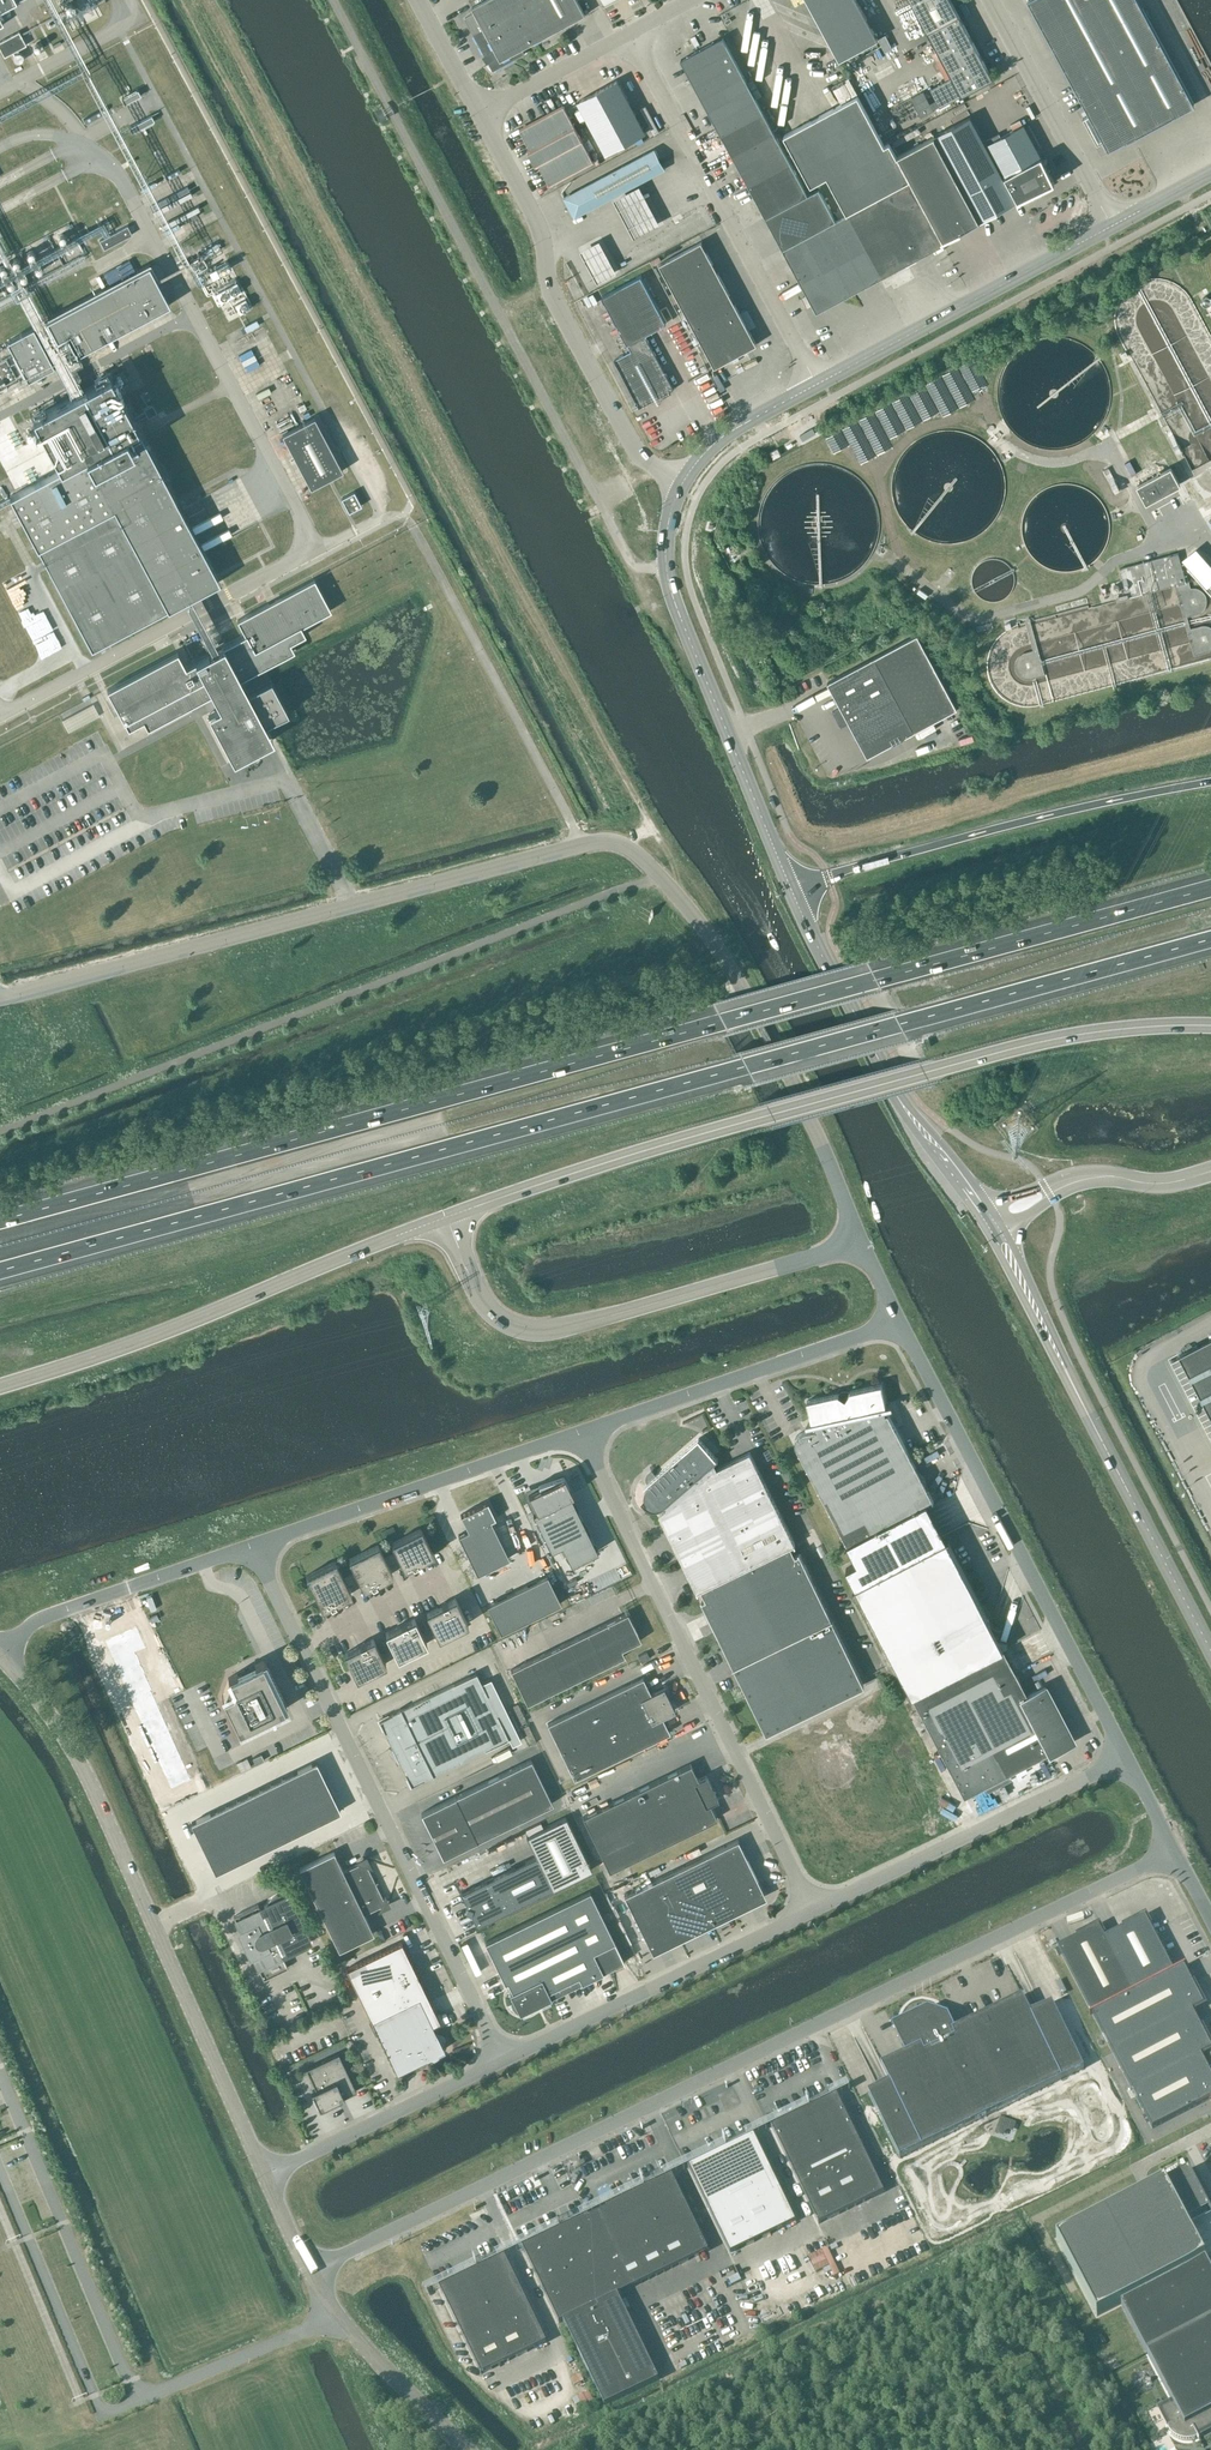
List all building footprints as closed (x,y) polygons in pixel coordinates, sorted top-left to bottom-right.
[(16,1),(16,0),(0,0),(0,9),(16,1)] [(492,70),(493,70),(494,70),(524,54),(525,53),(521,49),(585,14),(578,0),(483,0),(472,6),(475,11),(464,17),(484,55),(485,55),(486,55),(490,61),(485,64),(485,65),(489,63),(492,70)] [(839,60),(878,39),(857,0),(807,0),(839,60)] [(938,51),(952,77),(962,95),(993,78),(951,0),(910,0),(938,51)] [(1103,140),(1108,150),(1194,104),(1139,0),(1029,0),(1028,1),(1088,114),(1083,117),(1097,143),(1103,140)] [(4,57),(26,45),(19,31),(0,41),(0,49),(4,57)] [(681,59),(720,133),(763,111),(723,37),(681,59)] [(938,51),(932,54),(946,80),(952,77),(938,51)] [(646,132),(618,79),(577,101),(606,154),(646,132)] [(138,90),(122,99),(125,104),(141,95),(138,90)] [(846,214),(857,236),(880,278),(943,244),(942,242),(896,156),(897,156),(889,142),(884,145),(858,95),(784,135),(811,185),(827,176),(847,214),(846,214)] [(541,165),(551,183),(593,161),(564,106),(521,128),(532,147),(530,148),(539,166),(541,165)] [(774,132),(763,111),(720,133),(732,154),(772,133),(774,132)] [(151,115),(129,127),(132,133),(154,121),(151,115)] [(942,242),(980,221),(1054,181),(1023,124),(1023,125),(1013,130),(985,145),(970,117),(934,136),(897,156),(896,156),(942,242)] [(1020,120),(1011,125),(1013,130),(1023,125),(1020,120)] [(774,132),(772,133),(732,154),(749,186),(791,163),(774,132)] [(574,217),(665,169),(655,149),(564,197),(574,217)] [(749,186),(766,217),(808,195),(808,194),(791,163),(749,186)] [(836,220),(819,188),(808,194),(808,195),(766,217),(783,249),(836,220)] [(836,220),(783,249),(794,270),(826,253),(857,236),(846,214),(836,220)] [(127,225),(99,240),(104,249),(132,234),(127,225)] [(826,253),(837,273),(805,291),(817,312),(880,278),(857,236),(826,253)] [(56,237),(54,238),(53,241),(53,243),(55,245),(57,246),(60,245),(62,243),(62,241),(61,238),(59,237),(56,237)] [(713,262),(701,241),(659,264),(671,285),(713,262)] [(582,257),(598,289),(618,280),(602,247),(582,257)] [(26,252),(24,253),(23,256),(24,258),(25,260),(28,261),(31,260),(32,258),(33,256),(31,253),(29,252),(26,252)] [(837,273),(826,253),(794,270),(805,291),(837,273)] [(10,261),(8,263),(7,265),(7,268),(9,270),(12,270),(14,270),(16,268),(16,265),(15,263),(13,261),(10,261)] [(724,283),(713,262),(671,285),(682,306),(724,283)] [(80,352),(170,304),(149,265),(46,320),(57,340),(69,334),(80,352)] [(32,266),(30,268),(29,270),(29,273),(31,275),(34,275),(36,275),(38,273),(38,270),(37,268),(35,266),(32,266)] [(224,309),(230,305),(241,320),(255,310),(224,269),(220,272),(205,283),(224,309)] [(17,275),(15,277),(14,279),(14,282),(16,284),(19,285),(21,284),(23,282),(23,279),(22,277),(20,275),(17,275)] [(639,407),(674,388),(645,334),(666,323),(641,275),(602,296),(631,350),(614,359),(636,400),(635,403),(638,405),(639,407)] [(1116,320),(1117,329),(1121,337),(1144,380),(1141,382),(1158,413),(1161,412),(1167,424),(1163,426),(1175,449),(1179,446),(1197,480),(1201,485),(1206,488),(1210,490),(1210,339),(1190,300),(1185,293),(1178,287),(1171,282),(1162,280),(1153,279),(1145,281),(1137,284),(1129,289),(1123,295),(1119,303),(1117,312),(1116,320)] [(5,281),(3,283),(2,285),(2,288),(4,290),(6,291),(9,290),(11,288),(11,285),(10,283),(8,281),(5,281)] [(735,304),(724,283),(682,306),(693,327),(735,304)] [(757,344),(735,304),(693,327),(715,367),(757,344)] [(27,380),(54,366),(33,327),(7,341),(27,380)] [(0,361),(0,373),(5,383),(16,377),(6,358),(0,361)] [(185,600),(219,581),(134,422),(147,415),(148,417),(157,413),(152,404),(144,408),(145,411),(132,417),(110,376),(33,417),(60,469),(9,496),(91,650),(178,603),(185,600)] [(343,470),(314,416),(282,434),(310,487),(343,470)] [(1115,491),(1120,489),(1108,467),(1104,470),(1115,491)] [(1144,503),(1177,485),(1169,468),(1135,487),(1144,503)] [(341,498),(348,512),(361,505),(354,491),(341,498)] [(1196,548),(1185,557),(1209,584),(1210,582),(1210,565),(1196,548)] [(1127,568),(1134,597),(1176,587),(1194,663),(1210,659),(1210,621),(1206,619),(1209,616),(1210,612),(1210,595),(1210,593),(1206,586),(1198,583),(1187,583),(1177,555),(1127,568)] [(314,579),(237,620),(245,635),(212,652),(206,655),(185,666),(177,651),(107,689),(128,729),(143,720),(147,728),(225,686),(233,700),(208,713),(233,761),(258,747),(257,745),(259,739),(264,736),(261,731),(263,725),(288,712),(271,679),(246,693),(239,679),(294,650),(290,642),(305,634),(301,626),(331,610),(314,579)] [(206,655),(212,652),(192,615),(185,600),(178,603),(186,618),(206,655)] [(917,634),(875,657),(827,682),(841,707),(832,711),(840,727),(849,722),(867,756),(957,708),(917,634)] [(1179,1354),(1186,1368),(1196,1387),(1210,1417),(1210,1337),(1179,1354)] [(795,1437),(795,1442),(796,1446),(848,1545),(857,1562),(846,1568),(848,1572),(858,1591),(941,1547),(919,1505),(932,1499),(933,1501),(934,1500),(888,1413),(885,1413),(884,1409),(890,1407),(889,1405),(886,1406),(881,1384),(850,1391),(845,1399),(838,1394),(807,1401),(811,1422),(808,1423),(808,1425),(814,1424),(815,1429),(800,1432),(797,1434),(795,1437)] [(666,1508),(660,1514),(697,1590),(696,1590),(697,1591),(701,1589),(706,1599),(702,1601),(765,1733),(864,1685),(800,1554),(796,1556),(791,1546),(795,1544),(795,1543),(794,1543),(751,1452),(717,1468),(714,1462),(717,1459),(699,1438),(648,1483),(649,1485),(646,1488),(644,1492),(644,1497),(645,1501),(647,1504),(651,1506),(655,1507),(661,1507),(665,1505),(666,1508)] [(563,1475),(528,1492),(537,1509),(532,1511),(550,1550),(561,1544),(570,1564),(597,1551),(570,1494),(573,1493),(563,1475)] [(468,1530),(458,1535),(477,1574),(509,1558),(490,1520),(494,1518),(495,1518),(487,1501),(460,1514),(468,1530)] [(404,1568),(412,1564),(412,1565),(417,1562),(417,1561),(433,1553),(421,1529),(392,1543),(404,1568)] [(941,1547),(858,1591),(912,1696),(965,1796),(1072,1740),(1044,1686),(1028,1695),(1013,1667),(1007,1654),(1003,1648),(1002,1645),(995,1631),(949,1543),(941,1547)] [(378,1545),(349,1559),(363,1588),(371,1584),(371,1585),(377,1582),(376,1581),(392,1574),(378,1545)] [(335,1561),(306,1575),(322,1608),(330,1604),(330,1605),(335,1602),(335,1601),(351,1594),(335,1561)] [(547,1575),(487,1605),(500,1632),(561,1603),(547,1575)] [(438,1638),(467,1623),(455,1599),(447,1603),(447,1602),(441,1604),(442,1605),(426,1613),(438,1638)] [(608,1622),(621,1649),(640,1640),(627,1612),(608,1622)] [(385,1633),(397,1658),(426,1644),(414,1619),(406,1623),(406,1622),(400,1624),(401,1625),(385,1633)] [(588,1631),(604,1665),(624,1655),(621,1649),(608,1622),(588,1631)] [(141,1627),(125,1634),(135,1655),(140,1652),(151,1647),(141,1627)] [(568,1641),(585,1675),(604,1665),(588,1631),(568,1641)] [(125,1634),(109,1641),(119,1662),(135,1655),(125,1634)] [(373,1639),(365,1643),(365,1642),(359,1644),(360,1645),(344,1653),(356,1678),(385,1664),(373,1639)] [(549,1650),(566,1684),(585,1675),(568,1641),(549,1650)] [(530,1660),(546,1693),(566,1684),(549,1650),(530,1660)] [(135,1655),(119,1662),(125,1675),(146,1665),(140,1652),(135,1655)] [(641,1662),(649,1658),(646,1652),(638,1656),(641,1662)] [(221,1695),(239,1731),(287,1708),(263,1660),(227,1678),(228,1679),(223,1695),(221,1695)] [(546,1693),(530,1660),(510,1669),(526,1703),(546,1693)] [(146,1665),(125,1675),(131,1688),(152,1678),(146,1665)] [(410,1785),(508,1738),(476,1672),(378,1720),(410,1785)] [(642,1677),(547,1723),(574,1778),(669,1732),(662,1716),(674,1710),(671,1704),(663,1686),(650,1692),(642,1677)] [(152,1678),(131,1688),(137,1701),(157,1692),(156,1691),(158,1690),(152,1678)] [(157,1692),(137,1701),(141,1710),(161,1701),(157,1692)] [(161,1701),(141,1710),(147,1721),(166,1712),(161,1701)] [(166,1712),(147,1721),(152,1732),(171,1723),(166,1712)] [(171,1723),(152,1732),(157,1742),(176,1733),(171,1723)] [(176,1733),(157,1742),(161,1751),(180,1742),(176,1733)] [(180,1742),(161,1751),(165,1760),(184,1751),(180,1742)] [(184,1751),(165,1760),(169,1769),(188,1759),(184,1751)] [(264,1760),(261,1754),(252,1758),(255,1764),(264,1760)] [(247,1758),(236,1763),(240,1771),(251,1766),(247,1758)] [(188,1759),(169,1769),(178,1788),(197,1779),(188,1759)] [(421,1813),(442,1857),(552,1803),(530,1759),(421,1813)] [(306,1797),(328,1786),(316,1761),(294,1772),(306,1797)] [(714,1786),(711,1785),(706,1775),(698,1779),(690,1764),(583,1816),(610,1870),(716,1818),(709,1803),(717,1799),(713,1789),(714,1786)] [(282,1778),(294,1803),(306,1797),(294,1772),(282,1778)] [(271,1783),(283,1808),(294,1803),(282,1778),(271,1783)] [(283,1808),(271,1783),(260,1789),(272,1814),(283,1808)] [(328,1786),(306,1797),(318,1822),(340,1811),(328,1786)] [(272,1814),(260,1789),(249,1794),(261,1819),(272,1814)] [(249,1794),(237,1800),(249,1824),(261,1819),(249,1794)] [(306,1827),(318,1822),(306,1797),(294,1803),(306,1827)] [(238,1830),(249,1824),(237,1800),(226,1805),(238,1830)] [(306,1827),(294,1803),(283,1808),(295,1833),(306,1827)] [(238,1830),(226,1805),(215,1811),(227,1835),(238,1830)] [(272,1814),(284,1838),(295,1833),(283,1808),(272,1814)] [(203,1847),(227,1835),(215,1811),(191,1822),(203,1847)] [(272,1814),(261,1819),(273,1844),(284,1838),(272,1814)] [(470,1912),(476,1925),(552,1889),(591,1869),(565,1817),(543,1828),(528,1835),(526,1836),(536,1856),(460,1892),(466,1905),(465,1910),(470,1912)] [(249,1824),(262,1849),(273,1844),(261,1819),(249,1824)] [(540,1823),(526,1830),(528,1835),(543,1828),(540,1823)] [(249,1824),(238,1830),(250,1855),(262,1849),(249,1824)] [(239,1860),(250,1855),(238,1830),(227,1835),(239,1860)] [(227,1835),(203,1847),(215,1872),(239,1860),(227,1835)] [(705,1855),(731,1910),(764,1894),(737,1839),(705,1855)] [(299,1868),(319,1909),(375,1882),(366,1864),(361,1862),(343,1871),(333,1851),(299,1868)] [(731,1910),(705,1855),(672,1871),(683,1893),(694,1888),(710,1920),(731,1910)] [(677,1936),(710,1920),(694,1888),(683,1893),(672,1871),(651,1882),(678,1938),(679,1938),(677,1936)] [(384,1900),(375,1882),(319,1909),(339,1950),(373,1933),(364,1914),(382,1905),(384,1900)] [(678,1938),(651,1882),(624,1895),(650,1949),(677,1936),(678,1938)] [(589,1891),(484,1942),(504,1983),(507,1982),(512,1991),(509,1993),(510,1995),(510,2000),(511,2004),(514,2008),(518,2010),(519,2013),(522,2012),(527,2011),(531,2009),(534,2006),(549,1998),(548,1996),(569,1986),(570,1988),(581,1983),(602,1973),(599,1967),(608,1963),(602,1949),(615,1943),(589,1891)] [(258,1904),(233,1916),(263,1979),(287,1967),(281,1953),(285,1951),(286,1953),(311,1941),(288,1894),(285,1895),(281,1895),(276,1895),(272,1897),(269,1900),(267,1904),(264,1905),(266,1910),(262,1913),(258,1904)] [(1186,1966),(1185,1966),(1174,1972),(1145,1918),(1105,1939),(1099,1927),(1058,1948),(1152,2130),(1210,2099),(1210,2075),(1201,2056),(1210,2051),(1210,2047),(1193,2012),(1204,2006),(1184,1967),(1186,1966)] [(346,1968),(396,2072),(428,2056),(433,2058),(436,2057),(437,2052),(444,2049),(441,2042),(442,2038),(442,2036),(437,2034),(421,2002),(425,2000),(423,1994),(426,1993),(401,1941),(346,1968)] [(889,2083),(868,2093),(900,2159),(1084,2069),(1052,2004),(1037,2011),(1030,2014),(1022,1997),(1019,1998),(952,2031),(946,2018),(928,2012),(918,2017),(917,2017),(895,2028),(908,2053),(881,2065),(889,2083)] [(308,2074),(315,2089),(311,2091),(319,2108),(337,2100),(335,2096),(341,2093),(343,2097),(356,2091),(338,2053),(306,2068),(308,2074)] [(768,2100),(774,2097),(770,2088),(763,2091),(768,2100)] [(771,2127),(818,2225),(883,2193),(836,2096),(771,2127)] [(1016,2124),(1001,2119),(996,2134),(1005,2137),(1006,2132),(1009,2131),(1013,2132),(1016,2124)] [(730,2255),(795,2223),(753,2136),(688,2168),(730,2255)] [(1057,2240),(1097,2317),(1121,2304),(1173,2404),(1162,2410),(1170,2426),(1166,2428),(1166,2430),(1167,2429),(1169,2432),(1171,2434),(1173,2436),(1175,2438),(1178,2439),(1181,2440),(1183,2441),(1186,2441),(1189,2441),(1192,2441),(1195,2440),(1198,2439),(1199,2439),(1197,2435),(1210,2428),(1210,2270),(1206,2260),(1186,2222),(1209,2210),(1189,2171),(1057,2240)] [(617,2296),(708,2252),(671,2176),(522,2248),(559,2324),(563,2322),(605,2408),(659,2381),(617,2296)] [(546,2344),(504,2257),(439,2289),(481,2375),(546,2344)] [(1140,2395),(1126,2402),(1130,2410),(1144,2403),(1140,2395)] [(387,2417),(392,2412),(384,2404),(379,2409),(387,2417)]
